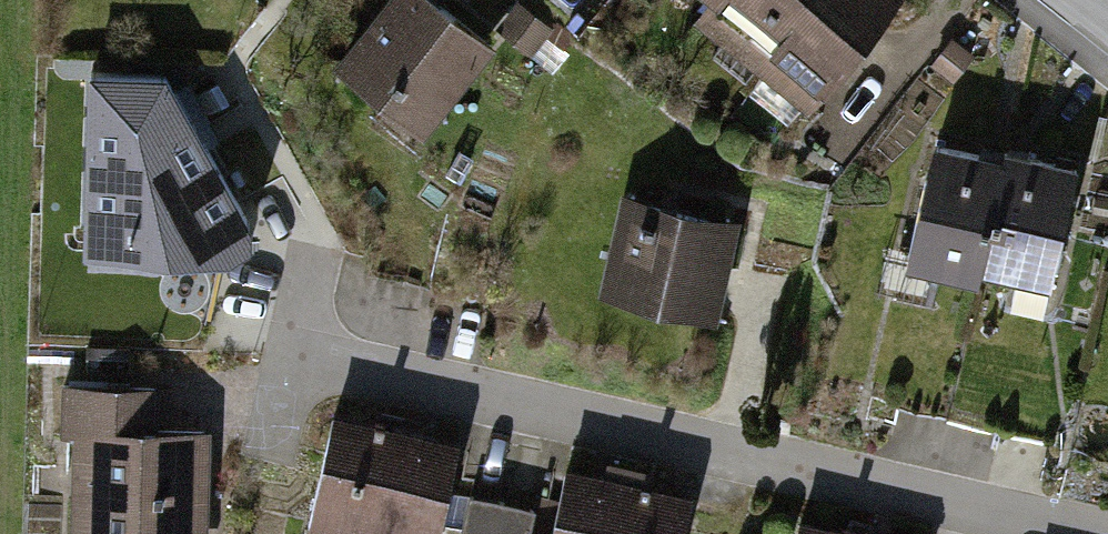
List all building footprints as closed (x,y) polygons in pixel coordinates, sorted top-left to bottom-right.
[(329,68),(414,142),(489,56),(424,0),(388,0),(329,68)] [(705,17),(811,101),(892,0),(718,0),(705,17)] [(82,61),(77,245),(248,247),(245,212),(163,63),(82,61)] [(898,259),(967,274),(977,227),(994,154),(925,138),(898,259)] [(967,274),(1035,289),(1050,225),(1062,169),(994,154),(977,227),(967,274)] [(626,199),(601,296),(712,325),(737,227),(626,199)] [(65,533),(204,533),(209,419),(155,417),(156,390),(71,387),(65,533)] [(299,533),(484,533),(492,502),(439,490),(450,444),(326,416),(299,533)] [(683,495),(559,468),(549,514),(493,501),(485,533),(674,533),(683,495)] [(800,533),(858,533),(803,521),(800,533)]
